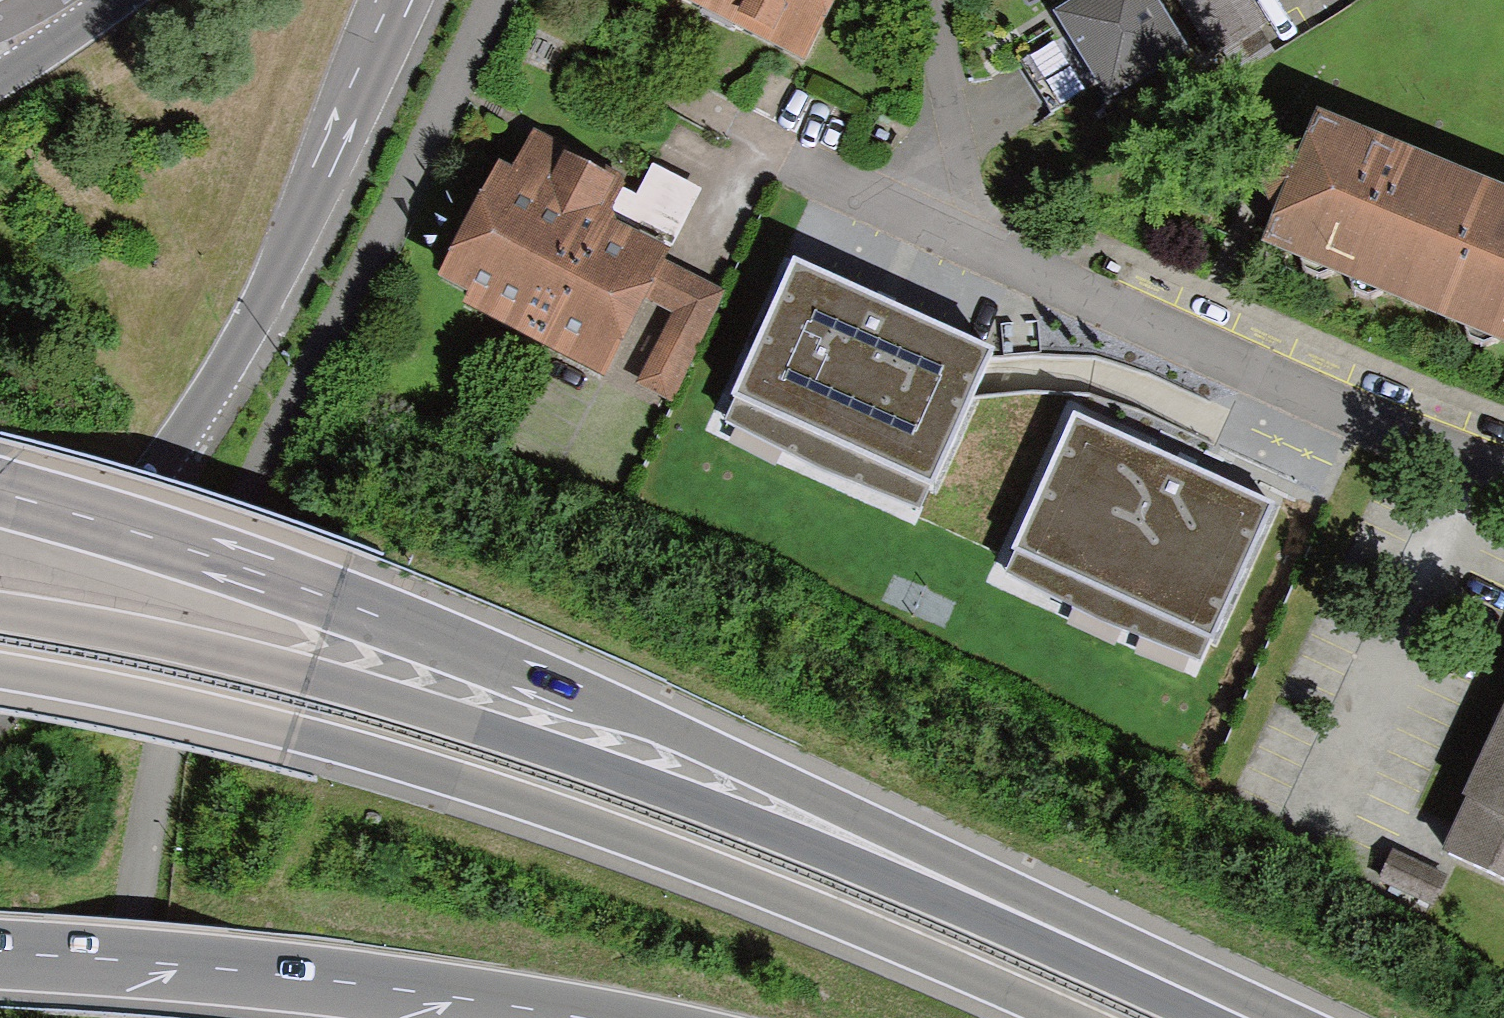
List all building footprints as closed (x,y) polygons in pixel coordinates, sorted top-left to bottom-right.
[(806,67),(840,0),(674,0),(806,67)] [(1053,14),(1109,105),(1190,55),(1156,0),(1076,0),(1053,14)] [(1212,61),(1223,54),(1261,31),(1268,26),(1251,0),(1174,0),(1212,61)] [(1276,53),(1261,31),(1223,54),(1238,78),(1276,53)] [(1263,252),(1503,351),(1503,194),(1317,118),(1305,148),(1274,159),(1260,189),(1275,221),(1263,252)] [(460,310),(606,384),(647,302),(666,264),(671,254),(617,227),(614,218),(613,213),(624,190),(629,180),(531,131),(511,171),(497,164),(436,284),(465,299),(460,310)] [(613,213),(614,218),(674,249),(703,192),(653,167),(637,197),(624,190),(613,213)] [(647,302),(673,313),(708,331),(726,293),(666,264),(647,302)] [(998,358),(796,267),(734,404),(737,406),(930,493),(936,495),(998,358)] [(708,331),(673,313),(637,386),(673,403),(708,331)] [(930,493),(737,406),(728,426),(921,512),(930,493)] [(1074,418),(1012,558),(1016,560),(1208,645),(1216,649),(1279,509),(1074,418)] [(1208,645),(1016,560),(1008,578),(1200,664),(1208,645)] [(1461,800),(1467,805),(1443,857),(1503,886),(1503,708),(1461,800)] [(1393,850),(1390,857),(1378,881),(1436,908),(1450,877),(1402,854),(1393,850)]
